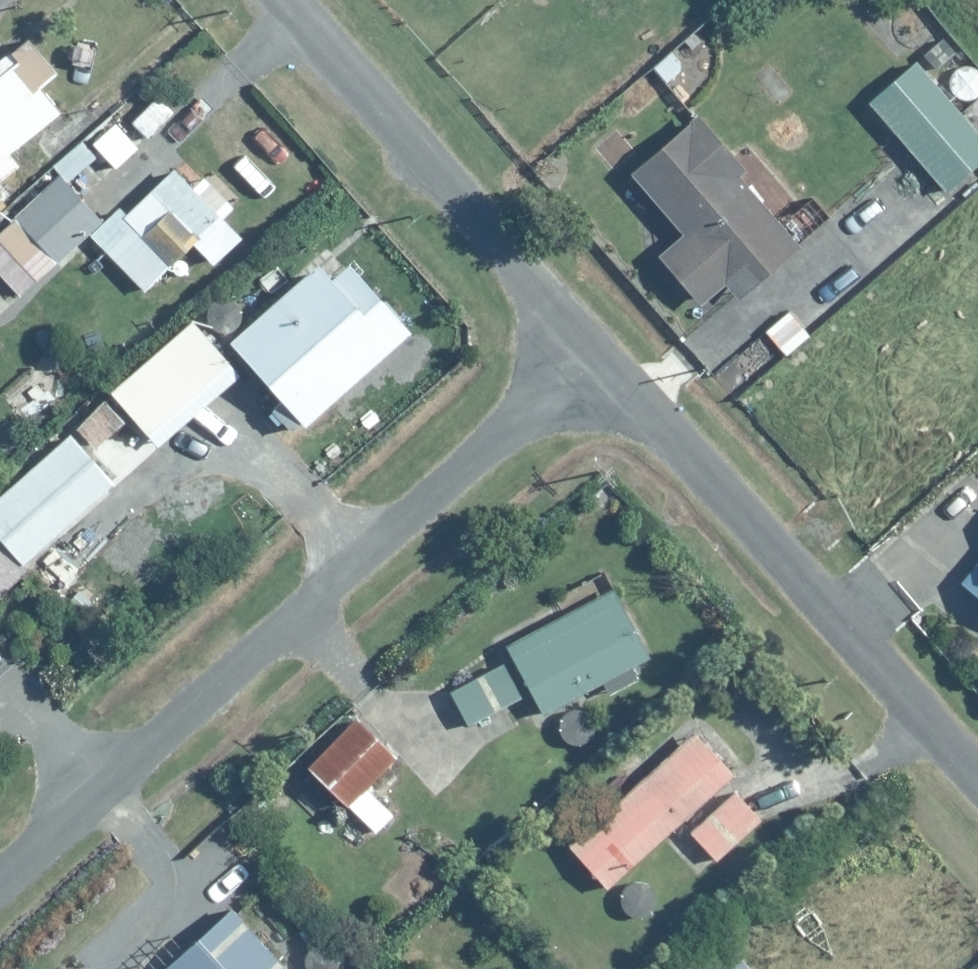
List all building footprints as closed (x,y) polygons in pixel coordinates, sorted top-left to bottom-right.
[(57,67),(26,31),(0,54),(0,177),(20,159),(11,149),(62,106),(40,81),(57,67)] [(865,100),(945,188),(977,158),(977,134),(911,59),(865,100)] [(692,115),(628,169),(679,229),(654,249),(698,301),(723,280),(734,293),(798,239),(692,115)] [(56,263),(88,232),(106,252),(120,239),(135,254),(148,242),(170,266),(192,245),(209,264),(230,244),(211,224),(222,213),(175,164),(125,211),(117,203),(103,216),(54,165),(6,210),(56,263)] [(336,242),(228,337),(301,420),(409,326),(336,242)] [(192,313),(108,388),(147,432),(231,357),(192,313)] [(34,465),(0,495),(0,544),(18,565),(115,482),(73,432),(69,435),(58,423),(24,453),(34,465)] [(18,569),(0,548),(0,585),(18,569)] [(958,589),(977,604),(977,563),(958,589)] [(557,602),(561,611),(504,640),(539,710),(600,680),(606,693),(639,677),(632,663),(647,656),(612,586),(599,593),(594,583),(557,602)] [(447,687),(465,722),(521,692),(502,657),(447,687)] [(367,781),(396,752),(352,710),(301,762),(372,831),(394,808),(367,781)] [(695,729),(563,843),(602,887),(733,774),(695,729)] [(731,786),(687,829),(715,858),(759,815),(731,786)] [(172,930),(138,962),(144,968),(294,968),(235,903),(186,946),(172,930)] [(703,968),(754,968),(734,944),(703,968)]
